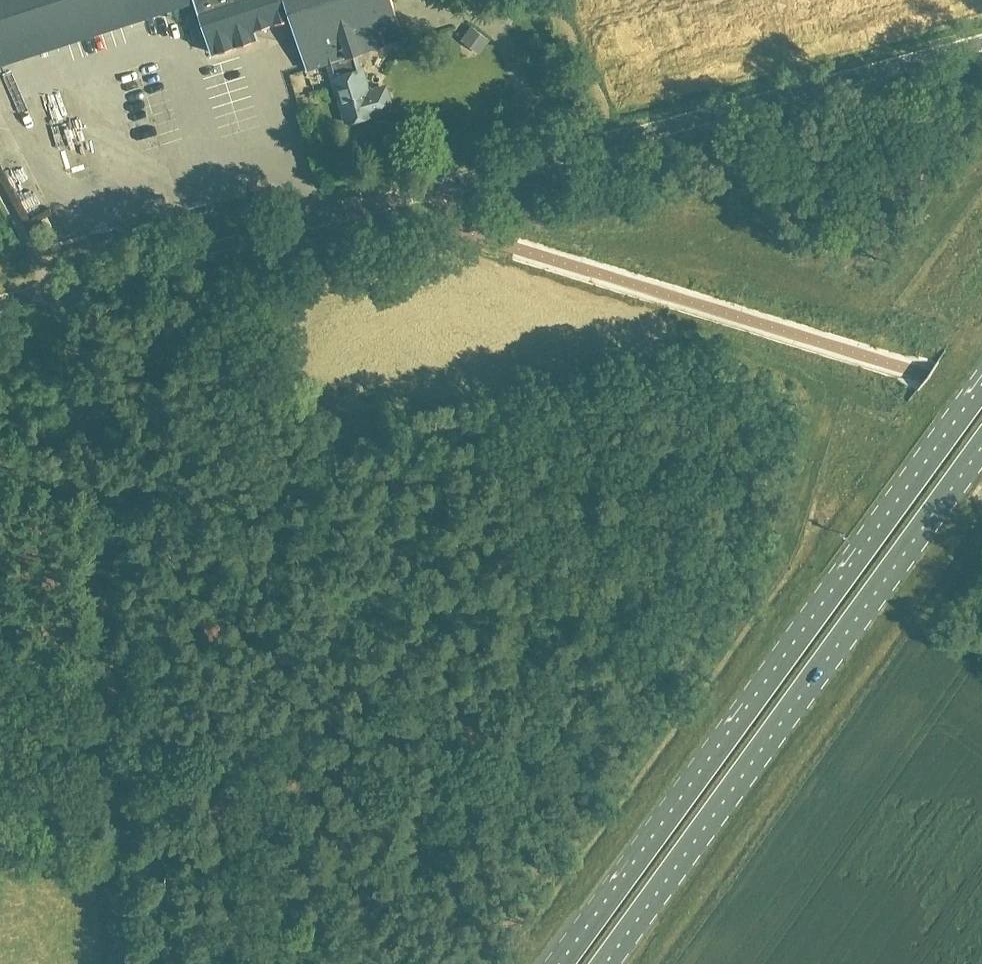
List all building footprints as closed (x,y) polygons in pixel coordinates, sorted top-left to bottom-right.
[(385,45),(379,29),(398,23),(391,0),(0,0),(0,64),(190,2),(207,55),(253,40),(250,31),(289,18),(307,71),(328,64),(333,77),(330,78),(336,96),(338,95),(347,124),(376,114),(375,113),(388,108),(389,106),(384,88),(380,87),(375,88),(374,92),(369,94),(367,87),(369,86),(362,68),(360,69),(355,54),(385,45)] [(470,26),(460,39),(479,53),(489,40),(470,26)] [(20,72),(54,64),(51,53),(17,60),(20,72)] [(109,102),(98,108),(107,124),(117,118),(109,102)] [(51,226),(46,217),(41,220),(45,229),(51,226)]
